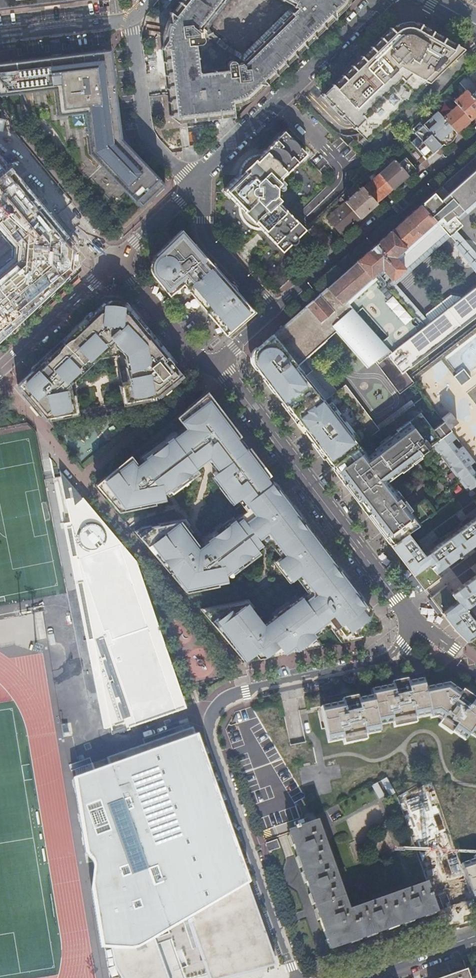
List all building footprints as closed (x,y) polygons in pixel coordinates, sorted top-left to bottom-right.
[(79,0),(0,0),(0,10),(79,0)] [(169,116),(179,124),(181,123),(181,122),(232,116),(233,117),(234,117),(233,106),(234,106),(241,104),(247,102),(252,98),(265,85),(267,86),(268,85),(267,84),(325,28),(334,20),(335,20),(336,19),(336,17),(345,8),(347,6),(349,4),(350,1),(350,0),(303,0),(303,3),(244,61),(239,56),(237,55),(236,54),(235,54),(234,54),(233,54),(231,54),(210,38),(210,36),(209,35),(208,33),(207,32),(202,27),(223,0),(182,0),(172,12),(171,12),(169,13),(170,15),(165,22),(163,28),(162,31),(162,37),(162,42),(163,46),(161,48),(161,50),(163,50),(170,114),(169,114),(169,116)] [(391,29),(390,28),(390,29),(390,30),(323,95),(322,94),(322,95),(346,120),(359,133),(364,138),(359,143),(364,148),(368,143),(459,54),(460,55),(465,50),(457,45),(456,44),(422,25),(421,24),(421,25),(414,22),(411,22),(407,22),(403,22),(400,23),(397,25),(393,27),(391,29)] [(60,141),(65,151),(73,163),(121,225),(164,184),(132,151),(118,122),(113,80),(108,81),(105,54),(78,57),(78,52),(14,60),(18,93),(22,92),(22,96),(25,101),(33,111),(41,119),(42,120),(44,121),(50,127),(51,128),(53,131),(56,135),(60,141)] [(475,101),(475,89),(465,76),(459,82),(475,101)] [(457,105),(470,119),(475,114),(475,101),(459,82),(454,86),(461,94),(457,98),(450,90),(447,94),(457,105)] [(457,105),(442,117),(456,132),(465,123),(470,119),(457,105)] [(456,132),(442,117),(437,111),(431,116),(432,117),(422,126),(436,141),(440,146),(442,144),(448,139),(454,134),(456,132)] [(436,141),(418,121),(415,124),(411,128),(414,132),(413,133),(417,136),(421,141),(414,147),(421,155),(425,159),(434,151),(440,146),(436,141)] [(287,245),(289,243),(289,244),(290,244),(291,245),(292,245),(295,244),(296,244),(296,243),(297,243),(297,240),(297,238),(296,236),(297,235),(298,236),(305,229),(294,218),(278,202),(280,200),(277,196),(277,187),(280,184),(278,181),(306,155),(300,148),(299,149),(297,145),(295,143),(295,142),(291,139),(289,139),(290,138),(284,131),(258,156),(255,156),(250,157),(249,158),(248,159),(246,160),(245,160),(244,162),(242,165),(241,167),(240,168),(239,172),(239,174),(224,189),(225,191),(223,192),(239,208),(239,210),(241,216),(245,222),(248,224),(251,226),(254,227),(258,227),(282,252),(288,246),(287,245)] [(448,139),(442,144),(443,145),(444,145),(445,144),(446,144),(447,143),(448,143),(449,142),(450,141),(451,140),(452,139),(453,138),(454,137),(454,136),(455,135),(455,134),(454,134),(448,139)] [(440,184),(410,211),(359,257),(374,273),(382,266),(397,283),(450,236),(456,231),(464,224),(456,216),(475,200),(475,153),(440,184)] [(24,317),(20,313),(63,277),(59,274),(60,273),(62,272),(62,271),(64,269),(66,267),(66,265),(67,265),(68,261),(69,261),(70,261),(71,260),(72,258),(72,256),(71,255),(70,254),(68,253),(68,249),(66,245),(64,241),(63,241),(63,240),(62,240),(67,236),(50,216),(40,225),(32,214),(42,206),(40,204),(30,212),(22,201),(31,194),(25,186),(23,188),(20,186),(23,183),(21,181),(19,183),(16,180),(19,178),(0,156),(0,339),(24,317)] [(404,158),(397,164),(407,175),(414,169),(404,158)] [(407,175),(397,164),(393,160),(381,170),(375,164),(371,167),(377,173),(391,189),(403,179),(407,175)] [(386,193),(391,189),(377,173),(362,187),(375,203),(386,193)] [(371,207),(375,203),(362,187),(361,186),(344,201),(359,218),(371,207)] [(40,204),(31,194),(22,201),(30,212),(40,204)] [(345,229),(359,218),(344,201),(340,197),(338,199),(342,204),(326,218),(340,234),(345,229)] [(50,216),(42,206),(32,214),(40,225),(50,216)] [(317,231),(311,225),(307,230),(324,249),(331,242),(319,229),(317,231)] [(450,236),(456,242),(475,265),(475,254),(456,231),(450,236)] [(219,321),(229,332),(252,312),(180,232),(154,257),(153,275),(168,293),(177,285),(183,279),(195,293),(219,321)] [(453,244),(475,275),(475,265),(456,242),(453,244)] [(352,301),(378,278),(374,273),(359,257),(308,305),(277,333),(301,363),(336,331),(369,368),(387,354),(393,350),(352,301)] [(64,279),(63,277),(20,313),(24,317),(64,279)] [(393,350),(387,354),(403,375),(475,317),(475,287),(393,350)] [(141,326),(122,303),(114,303),(105,302),(21,382),(17,385),(26,396),(45,419),(79,412),(76,393),(72,394),(71,388),(75,387),(74,383),(98,360),(110,358),(109,355),(116,354),(116,357),(121,377),(124,376),(125,382),(122,383),(126,402),(157,396),(182,375),(161,350),(151,338),(141,326)] [(408,377),(410,379),(423,397),(450,431),(456,439),(462,447),(474,462),(475,464),(475,324),(408,377)] [(281,338),(277,333),(254,352),(253,365),(265,381),(290,413),(306,435),(311,442),(320,453),(331,468),(379,431),(376,427),(345,386),(337,392),(329,398),(320,386),(312,377),(309,374),(301,363),(281,338)] [(211,405),(204,395),(185,411),(188,416),(184,419),(190,426),(186,429),(177,436),(173,439),(171,436),(166,440),(161,444),(163,447),(156,452),(154,449),(149,453),(144,457),(146,459),(142,462),(141,463),(135,468),(130,461),(124,466),(122,464),(101,482),(108,490),(106,492),(117,505),(118,504),(122,508),(127,507),(135,506),(135,503),(147,501),(148,503),(155,502),(165,500),(164,494),(162,491),(166,488),(169,491),(175,487),(180,483),(178,480),(185,475),(187,478),(197,470),(194,467),(206,458),(209,456),(210,458),(238,437),(213,404),(211,405)] [(450,431),(423,397),(413,404),(391,422),(382,428),(379,431),(331,468),(335,474),(337,472),(345,483),(343,484),(347,489),(351,487),(355,493),(352,496),(362,509),(363,511),(370,520),(374,517),(379,524),(395,512),(395,511),(403,505),(401,502),(404,501),(404,500),(401,502),(393,492),(386,483),(385,482),(383,481),(384,478),(386,479),(392,474),(394,477),(400,472),(400,471),(400,470),(409,463),(420,454),(431,446),(433,444),(450,431)] [(413,404),(410,401),(376,427),(379,431),(382,428),(381,426),(389,420),(391,422),(413,404)] [(188,416),(185,411),(177,418),(186,429),(190,426),(184,419),(188,416)] [(391,422),(389,420),(381,426),(382,428),(391,422)] [(177,436),(173,431),(164,437),(166,440),(171,436),(173,439),(177,436)] [(450,431),(433,444),(469,490),(475,486),(475,473),(470,466),(474,462),(462,447),(458,450),(452,442),(456,439),(450,431)] [(246,448),(238,437),(210,458),(219,469),(246,448)] [(161,444),(159,441),(152,446),(154,449),(156,452),(163,447),(161,444)] [(469,490),(433,444),(431,446),(467,492),(469,490)] [(260,466),(246,448),(219,469),(216,471),(212,474),(221,485),(232,500),(234,502),(237,499),(240,497),(244,503),(246,501),(273,481),(261,466),(260,466)] [(149,453),(147,450),(139,457),(142,462),(146,459),(144,457),(149,453)] [(421,456),(420,454),(409,463),(410,464),(421,456)] [(206,458),(216,471),(219,469),(210,458),(209,456),(206,458)] [(412,465),(410,464),(409,463),(400,470),(400,471),(400,472),(401,473),(412,465)] [(69,522),(63,523),(106,730),(112,727),(114,736),(132,730),(131,728),(185,709),(183,703),(186,702),(136,561),(88,504),(86,506),(80,500),(83,498),(59,470),(69,522)] [(345,483),(337,472),(335,474),(343,484),(345,483)] [(394,477),(392,474),(386,479),(384,478),(383,481),(385,482),(386,483),(394,477)] [(187,478),(185,475),(178,480),(180,483),(182,485),(189,480),(187,478)] [(278,488),(273,481),(246,501),(250,507),(249,515),(243,519),(260,542),(260,543),(262,545),(263,546),(269,542),(274,538),(282,548),(277,552),(281,557),(276,560),(291,580),(295,576),(299,581),(304,578),(312,588),(311,596),(305,601),(301,596),(290,605),(289,603),(272,616),(274,617),(263,625),(251,609),(247,602),(209,610),(208,613),(245,657),(250,656),(255,653),(256,655),(266,652),(269,650),(270,652),(276,647),(279,650),(296,646),(297,646),(302,642),(304,645),(313,643),(317,640),(314,636),(320,632),(318,629),(329,620),(334,628),(332,630),(338,638),(345,636),(351,632),(353,635),(360,633),(369,609),(356,591),(321,545),(299,515),(278,488)] [(108,490),(101,482),(97,486),(104,494),(106,492),(108,490)] [(232,500),(221,485),(219,487),(229,502),(232,500)] [(469,490),(467,492),(465,494),(467,496),(467,497),(475,491),(475,486),(469,490)] [(169,491),(166,488),(162,491),(164,494),(166,492),(168,496),(177,490),(175,487),(169,491)] [(355,493),(351,487),(347,489),(352,496),(355,493)] [(396,490),(393,492),(401,502),(404,500),(396,490)] [(467,496),(465,494),(436,513),(414,528),(416,530),(423,525),(424,527),(461,501),(460,501),(467,496)] [(384,530),(380,533),(385,539),(390,545),(406,533),(414,528),(436,513),(425,499),(411,509),(394,522),(394,521),(390,524),(390,525),(384,530)] [(250,507),(246,501),(244,503),(241,505),(235,509),(239,515),(242,518),(243,519),(249,515),(250,507)] [(411,509),(404,501),(401,502),(403,505),(395,511),(395,512),(379,524),(384,530),(390,525),(390,524),(394,521),(394,522),(411,509)] [(379,524),(374,517),(370,520),(380,533),(384,530),(379,524)] [(243,519),(242,518),(237,522),(234,519),(233,518),(223,526),(225,528),(218,533),(216,530),(211,534),(206,538),(208,542),(200,548),(198,544),(189,533),(191,532),(187,526),(182,520),(167,523),(168,526),(160,527),(159,525),(151,527),(145,528),(142,530),(151,543),(150,544),(154,549),(164,561),(165,561),(173,571),(172,571),(173,572),(183,583),(185,586),(187,584),(190,589),(195,588),(199,587),(200,587),(200,584),(210,582),(211,584),(218,583),(227,581),(226,576),(224,573),(229,569),(231,571),(236,567),(241,563),(240,562),(246,557),(248,558),(258,551),(257,549),(255,547),(260,543),(260,542),(243,519)] [(182,520),(187,526),(189,524),(184,518),(158,523),(159,525),(160,527),(168,526),(167,523),(182,520)] [(406,533),(390,545),(405,565),(418,583),(424,591),(440,578),(436,573),(456,557),(457,558),(460,556),(459,555),(475,542),(475,518),(470,522),(467,519),(461,523),(463,527),(441,543),(439,540),(433,544),(435,548),(423,556),(419,551),(423,549),(418,542),(416,544),(412,538),(411,539),(406,533)] [(225,528),(223,526),(221,523),(214,528),(216,530),(218,533),(225,528)] [(145,528),(151,527),(150,525),(141,527),(135,531),(151,551),(154,549),(150,544),(151,543),(142,530),(145,528)] [(211,534),(209,532),(200,538),(202,541),(198,544),(200,548),(208,542),(206,538),(211,534)] [(282,548),(274,538),(269,542),(277,552),(282,548)] [(248,558),(246,557),(240,562),(241,563),(243,566),(250,561),(248,558)] [(291,580),(276,560),(274,562),(288,582),(291,580)] [(173,571),(165,561),(164,561),(161,563),(170,574),(173,572),(172,571),(173,571)] [(231,571),(229,569),(224,573),(226,576),(227,574),(229,576),(238,570),(236,567),(231,571)] [(430,599),(454,631),(466,642),(468,641),(475,635),(475,622),(475,620),(473,622),(473,621),(475,619),(471,613),(468,615),(465,610),(470,606),(471,607),(475,604),(475,575),(451,593),(446,587),(430,599)] [(312,588),(304,578),(299,581),(307,592),(301,596),(305,601),(311,596),(312,588)] [(185,586),(183,583),(180,585),(185,592),(196,590),(195,588),(190,589),(187,584),(185,586)] [(254,606),(248,599),(200,608),(244,660),(261,657),(268,655),(266,652),(256,655),(255,653),(250,656),(245,657),(208,613),(209,610),(247,602),(251,609),(254,606)] [(289,603),(287,601),(271,613),(272,616),(289,603)] [(334,628),(329,620),(318,629),(320,632),(328,625),(332,630),(334,628)] [(353,635),(351,632),(345,636),(338,638),(340,641),(359,637),(360,633),(353,635)] [(468,641),(470,642),(471,640),(475,644),(475,635),(468,641)] [(315,646),(313,643),(304,645),(302,642),(297,646),(296,646),(279,650),(276,647),(270,652),(272,654),(315,646)] [(472,705),(474,702),(462,693),(461,694),(460,696),(447,688),(424,693),(424,690),(422,684),(408,687),(407,684),(407,683),(392,687),(393,690),(370,694),(371,698),(371,701),(357,704),(357,701),(356,701),(341,703),(342,704),(342,707),(320,712),(327,742),(341,740),(341,742),(342,744),(364,739),(364,737),(364,735),(378,732),(377,728),(376,725),(391,722),(392,725),(392,727),(415,722),(415,720),(414,717),(428,713),(429,716),(429,718),(438,715),(445,720),(443,722),(441,724),(453,733),(455,730),(467,739),(469,735),(471,732),(475,736),(475,708),(472,705)] [(448,684),(424,690),(424,693),(447,688),(460,696),(461,694),(448,684)] [(463,691),(462,693),(474,702),(475,700),(469,695),(463,691)] [(416,725),(415,722),(392,727),(393,730),(416,725)] [(451,735),(453,733),(441,724),(440,727),(451,735)] [(194,729),(108,759),(111,767),(74,780),(87,854),(93,861),(96,866),(96,869),(93,891),(102,949),(106,949),(111,977),(167,977),(142,906),(156,901),(180,969),(186,968),(190,977),(198,977),(206,976),(272,959),(194,729)] [(465,741),(467,739),(455,730),(453,733),(465,741)] [(365,742),(364,739),(342,744),(342,747),(365,742)] [(372,785),(379,799),(395,792),(387,777),(372,785)] [(419,865),(427,886),(437,914),(455,907),(472,901),(471,898),(461,870),(460,867),(430,781),(397,797),(419,865)] [(363,830),(375,826),(370,810),(346,818),(353,839),(365,836),(363,830)] [(437,914),(427,886),(409,893),(408,890),(403,892),(404,894),(372,906),(371,903),(366,905),(367,908),(352,913),(353,916),(348,918),(337,885),(339,885),(338,880),(336,881),(324,848),(326,847),(324,843),(322,843),(315,825),(297,831),(297,829),(292,831),(293,833),(288,835),(317,917),(329,952),(437,914)] [(269,854),(279,850),(276,841),(266,845),(269,854)] [(474,862),(475,865),(461,870),(471,898),(475,896),(475,861),(474,862)] [(142,906),(154,940),(162,936),(167,933),(156,901),(142,906)] [(206,976),(207,977),(235,977),(275,968),(272,959),(206,976)] [(180,969),(183,977),(190,977),(186,968),(180,969)]
